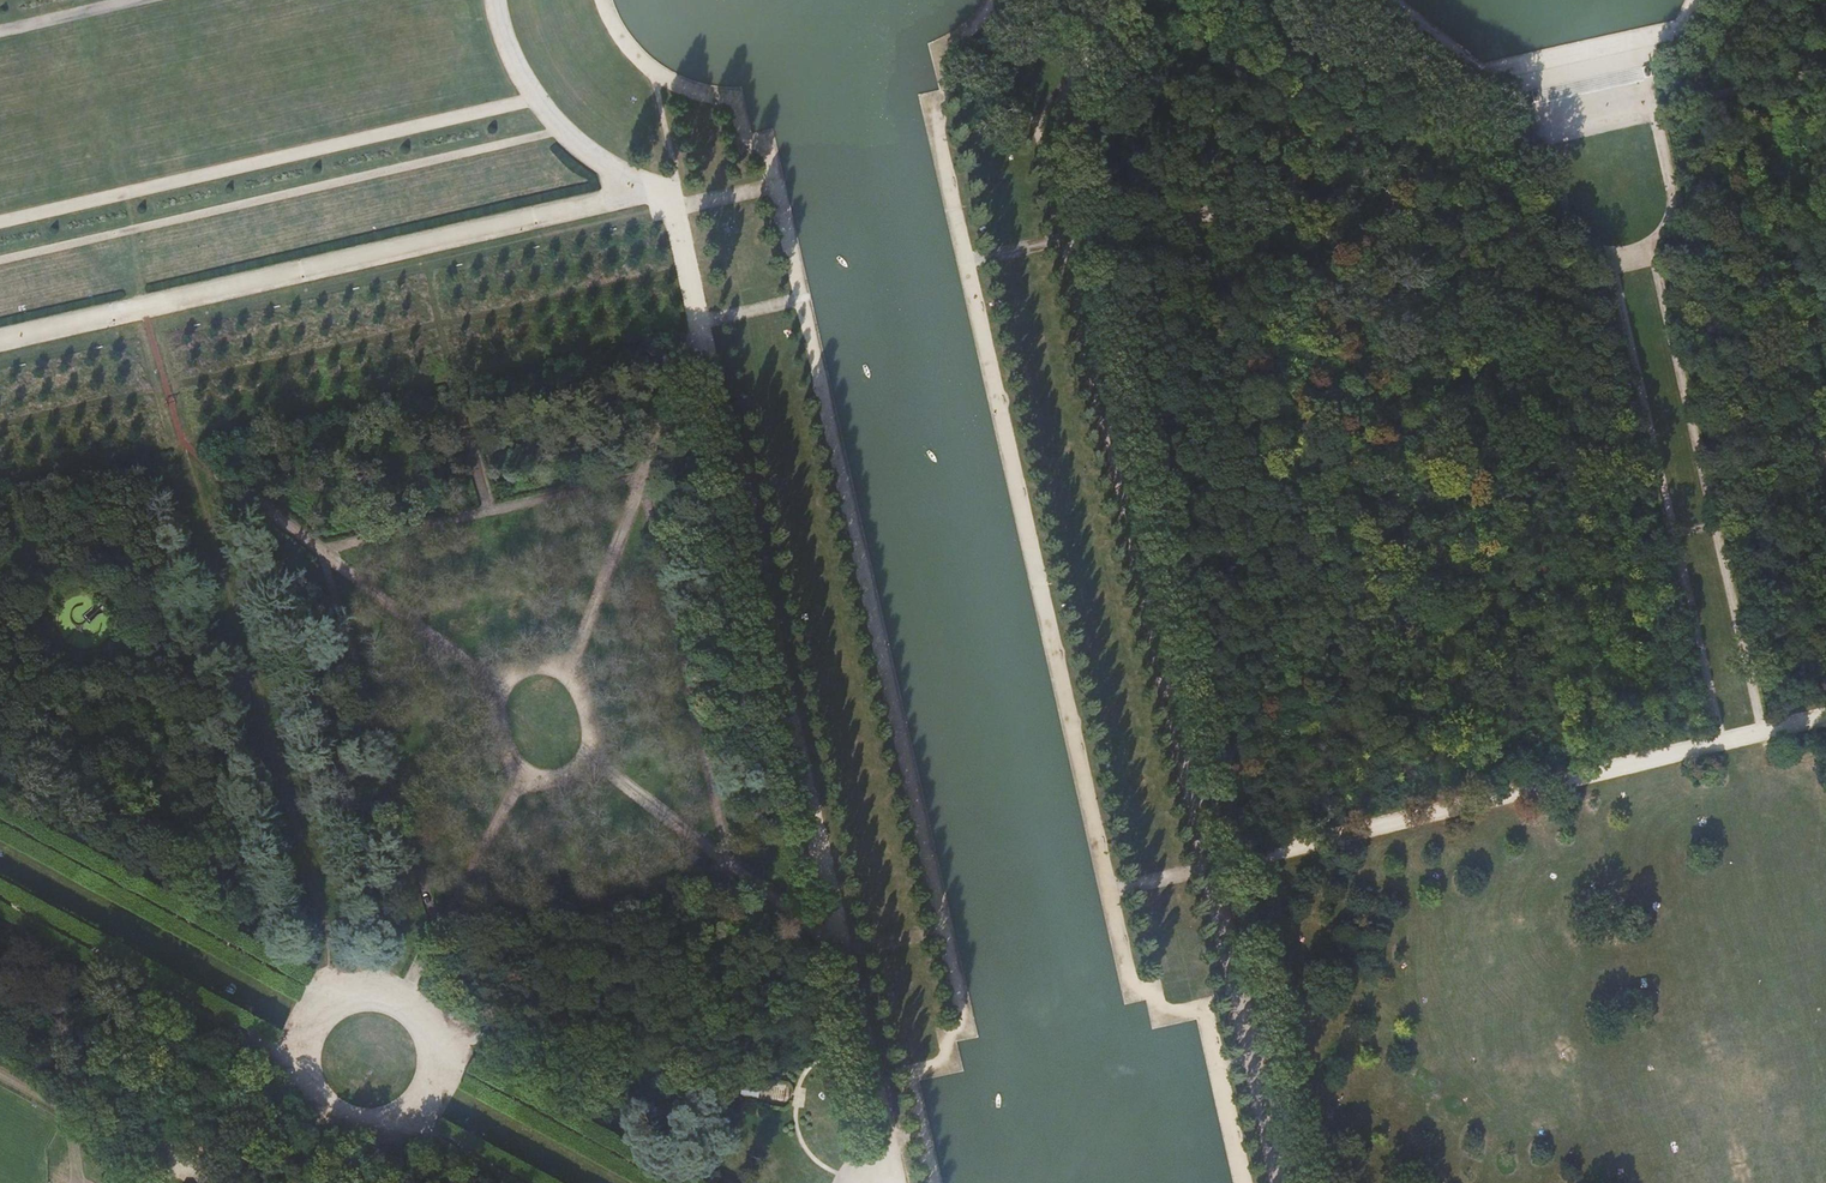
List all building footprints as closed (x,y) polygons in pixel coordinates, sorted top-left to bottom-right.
[(787,1102),(788,1091),(762,1088),(761,1099),(787,1102)]
